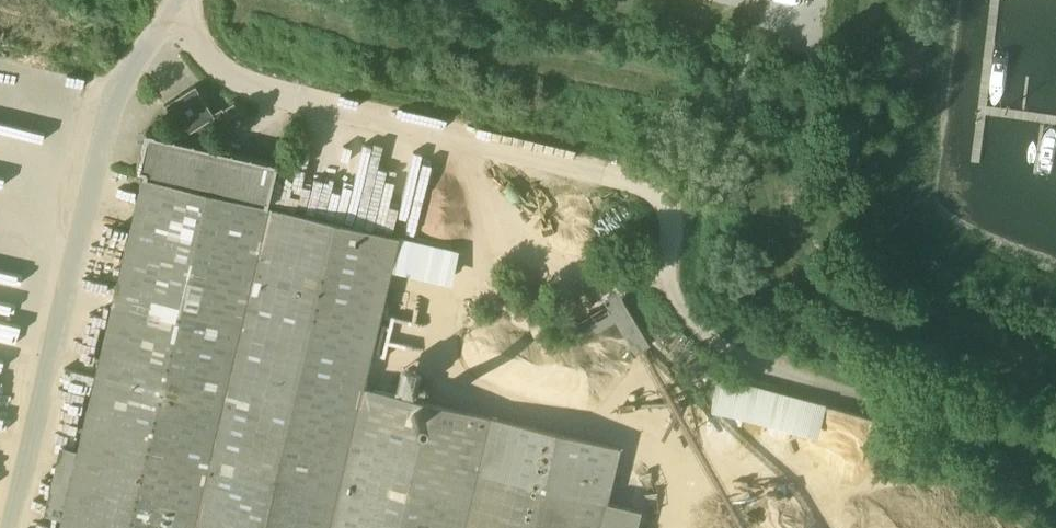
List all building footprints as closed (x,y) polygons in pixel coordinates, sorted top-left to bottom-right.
[(176,124),(172,139),(192,144),(192,143),(220,126),(219,125),(227,120),(222,110),(213,115),(195,86),(164,105),(176,124)] [(143,173),(142,177),(266,206),(276,166),(278,167),(279,164),(192,144),(172,139),(146,133),(140,155),(140,156),(136,171),(143,173)] [(142,177),(59,527),(600,527),(606,502),(619,447),(363,386),(398,237),(266,206),(142,177)] [(24,302),(26,293),(0,288),(0,297),(24,302)] [(623,299),(575,326),(582,338),(615,319),(635,353),(650,345),(623,299)] [(423,395),(425,385),(419,384),(422,366),(404,363),(399,391),(423,395)] [(711,406),(820,432),(828,400),(719,374),(711,406)] [(641,509),(606,502),(600,527),(636,527),(641,509)]
